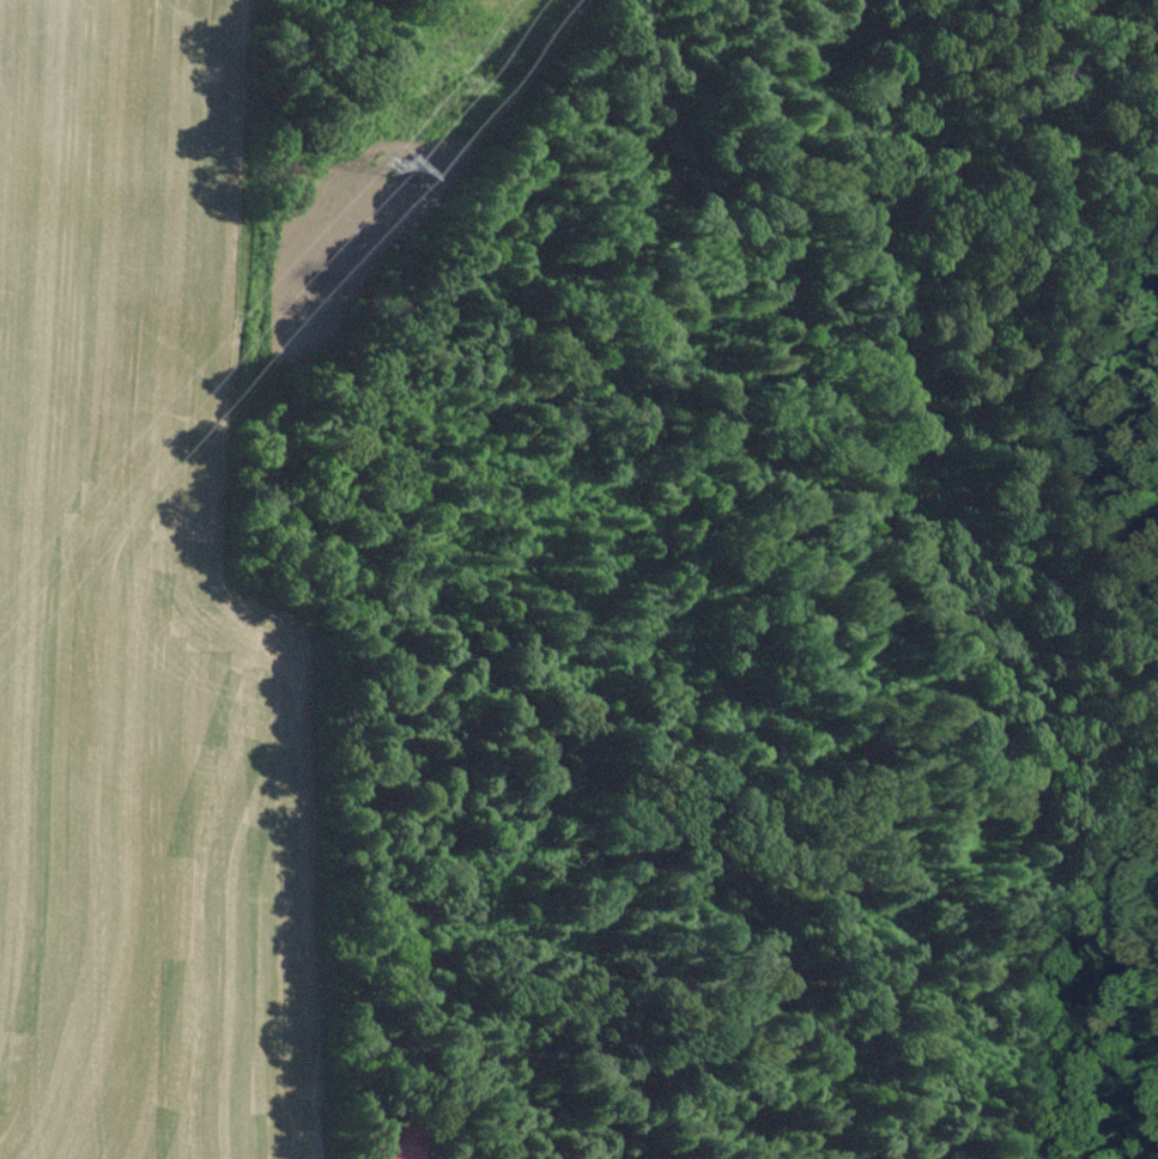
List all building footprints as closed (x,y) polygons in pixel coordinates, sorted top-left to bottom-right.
[(425,1158),(425,1127),(389,1127),(389,1141),(387,1141),(386,1158),(425,1158)]
